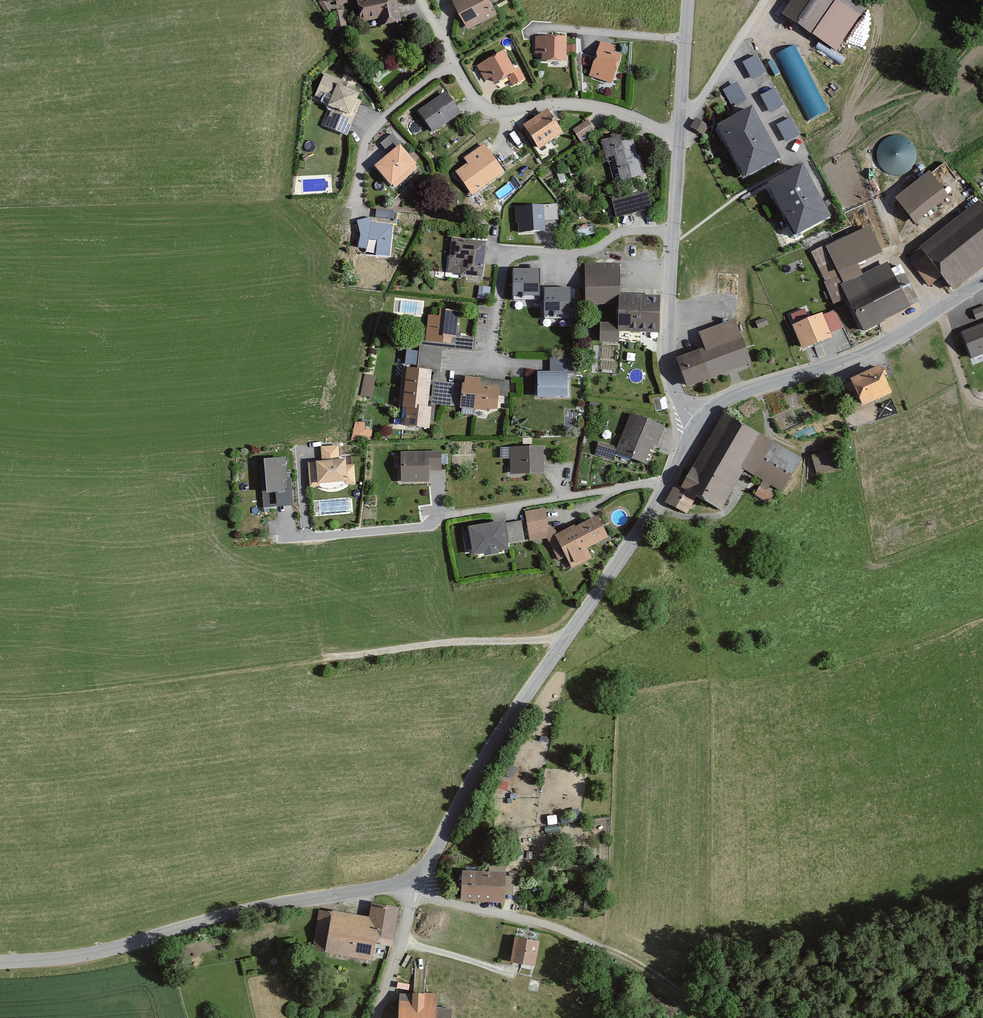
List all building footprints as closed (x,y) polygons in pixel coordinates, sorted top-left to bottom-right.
[(316,1),(318,10),(342,5),(342,1),(348,0),(319,0),(316,1)] [(390,0),(364,0),(352,2),(356,24),(373,21),(374,28),(395,24),(390,0)] [(463,31),(490,16),(481,0),(446,0),(463,31)] [(852,0),(790,0),(778,18),(832,54),(864,7),(852,0)] [(342,29),(339,13),(324,16),(328,32),(342,29)] [(560,64),(560,39),(532,39),(532,56),(538,56),(537,64),(560,64)] [(612,48),(597,43),(585,77),(606,85),(616,57),(609,55),(612,48)] [(428,58),(423,44),(411,49),(416,62),(428,58)] [(796,44),(776,54),(808,120),(828,111),(796,44)] [(508,72),(497,54),(473,68),(482,84),(486,81),(489,87),(503,78),(508,87),(520,80),(514,69),(508,72)] [(765,70),(755,55),(743,62),(753,78),(765,70)] [(351,88),(321,75),(311,98),(323,103),(320,110),(327,113),(320,129),(342,138),(357,104),(351,102),(354,96),(348,94),(351,88)] [(733,85),(721,91),(730,108),(742,101),(733,85)] [(783,104),(774,89),(762,97),(771,112),(783,104)] [(454,115),(439,95),(412,113),(427,134),(454,115)] [(718,125),(748,178),(781,160),(751,107),(718,125)] [(557,136),(540,113),(518,128),(535,152),(557,136)] [(799,133),(789,118),(777,125),(787,140),(799,133)] [(704,126),(692,119),(687,127),(699,135),(704,126)] [(590,130),(583,121),(570,131),(576,140),(590,130)] [(377,145),(385,155),(368,168),(385,188),(410,168),(396,150),(399,148),(389,135),(377,145)] [(900,176),(907,173),(913,167),(915,160),(915,152),(912,145),(906,139),(899,136),(891,136),(884,140),(878,145),(875,153),(876,161),(879,168),(885,173),(892,176),(900,176)] [(617,144),(615,137),(594,143),(599,164),(605,162),(611,185),(638,178),(628,141),(617,144)] [(500,174),(479,146),(460,160),(463,165),(451,174),(468,197),(500,174)] [(831,216),(802,164),(769,183),(798,235),(831,216)] [(926,177),(924,174),(890,201),(910,225),(944,198),(940,192),(953,181),(940,166),(926,177)] [(647,210),(643,192),(608,201),(612,219),(647,210)] [(913,252),(908,259),(930,287),(937,280),(949,294),(982,266),(982,216),(972,203),(913,252)] [(556,205),(518,207),(520,231),(543,229),(543,219),(557,218),(556,205)] [(375,223),(395,222),(394,209),(375,210),(375,223)] [(352,222),(355,237),(354,249),(362,250),(363,241),(370,242),(368,257),(385,259),(388,227),(367,225),(366,219),(352,222)] [(904,312),(882,265),(858,277),(853,267),(878,255),(866,229),(822,249),(822,248),(808,255),(827,295),(820,298),(825,309),(841,301),(857,334),(904,312)] [(881,249),(890,245),(885,232),(875,235),(881,249)] [(447,241),(444,274),(456,275),(455,278),(478,280),(482,244),(447,241)] [(580,305),(610,306),(610,326),(596,326),(595,343),(614,343),(614,334),(653,335),(654,299),(614,297),(615,266),(581,264),(580,305)] [(539,271),(514,271),(514,298),(539,298),(539,271)] [(489,289),(480,288),(479,299),(488,300),(489,289)] [(570,290),(545,290),(545,317),(570,317),(570,290)] [(454,314),(435,312),(434,318),(424,317),(421,342),(446,345),(446,340),(450,341),(454,314)] [(828,341),(817,316),(787,329),(797,354),(828,341)] [(751,364),(734,319),(697,333),(703,348),(676,359),(687,386),(687,389),(729,373),(751,364)] [(764,327),(761,319),(751,323),(755,331),(764,327)] [(963,332),(973,357),(982,352),(982,325),(963,332)] [(570,360),(546,360),(546,375),(533,375),(532,399),(562,399),(562,376),(570,376),(570,360)] [(426,373),(401,371),(396,411),(401,411),(399,429),(424,431),(426,411),(422,410),(426,373)] [(873,373),(872,371),(841,384),(853,410),(883,397),(875,380),(880,378),(877,371),(873,373)] [(368,400),(372,378),(361,376),(358,398),(368,400)] [(459,386),(456,386),(454,410),(491,413),(492,398),(504,399),(505,383),(460,380),(459,386)] [(666,397),(653,400),(656,412),(668,410),(666,397)] [(660,430),(627,417),(612,455),(640,466),(648,447),(652,449),(660,430)] [(767,446),(718,417),(676,490),(671,487),(660,506),(679,516),(683,510),(686,512),(692,501),(714,514),(739,473),(748,479),(749,476),(778,493),(798,459),(769,443),(767,446)] [(373,429),(365,428),(366,421),(354,421),(354,439),(373,439),(373,429)] [(607,460),(611,449),(595,444),(591,456),(607,460)] [(335,462),(334,448),(316,449),(317,464),(305,465),(306,489),(314,489),(314,485),(341,484),(341,486),(350,486),(350,467),(340,468),(340,462),(335,462)] [(539,476),(538,449),(505,449),(506,476),(539,476)] [(833,451),(807,458),(812,477),(838,470),(833,451)] [(435,453),(395,456),(397,485),(423,483),(423,474),(437,473),(435,453)] [(280,480),(279,461),(257,463),(260,508),(289,506),(287,479),(280,480)] [(767,497),(756,490),(751,497),(763,504),(767,497)] [(541,510),(522,513),(526,542),(545,539),(541,510)] [(601,540),(589,519),(572,528),(571,525),(550,536),(568,569),(586,559),(582,551),(601,540)] [(523,543),(520,522),(503,524),(506,545),(523,543)] [(501,552),(497,524),(462,530),(467,558),(478,556),(479,560),(491,557),(491,554),(501,552)] [(484,874),(456,872),(454,902),(476,903),(476,901),(497,902),(498,895),(509,896),(510,877),(499,876),(500,860),(485,859),(484,874)] [(393,908),(367,903),(364,918),(328,911),(328,914),(316,911),(308,950),(367,961),(370,944),(386,947),(393,908)] [(530,966),(534,941),(509,937),(505,962),(530,966)] [(433,994),(406,991),(405,994),(394,993),(392,1017),(447,1017),(448,1008),(432,1007),(433,994)]
